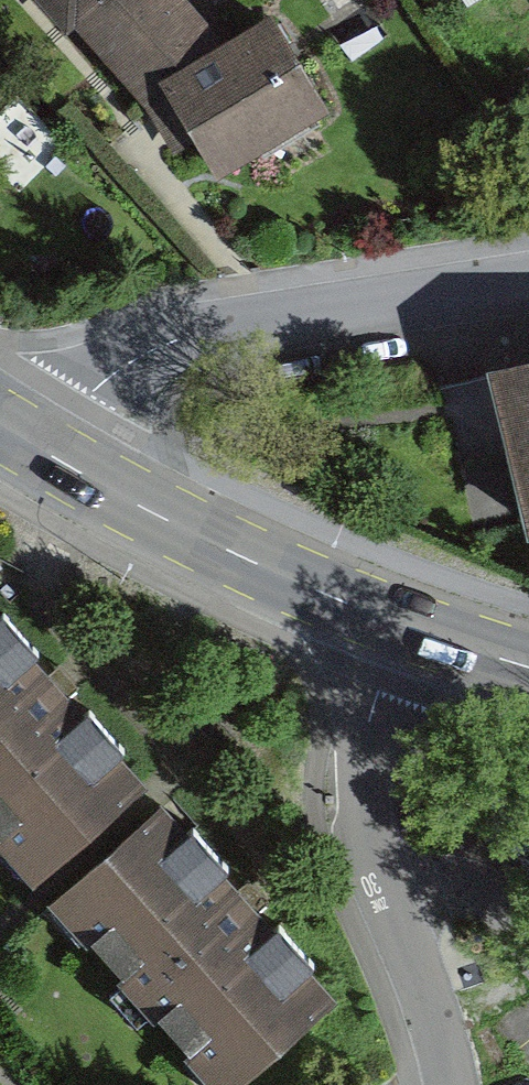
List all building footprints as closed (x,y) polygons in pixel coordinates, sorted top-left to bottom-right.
[(209,184),(313,121),(258,27),(216,50),(170,0),(45,0),(209,184)] [(497,378),(528,512),(528,370),(497,378)] [(0,629),(0,858),(20,882),(133,789),(0,629)] [(157,807),(49,905),(212,1084),(229,1084),(328,996),(157,807)]
